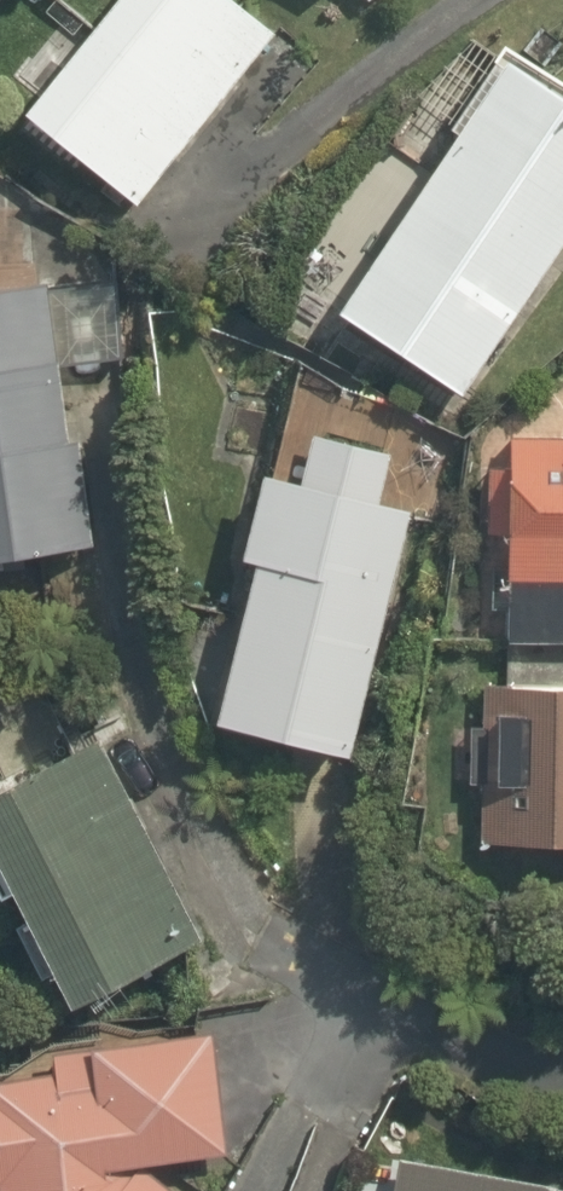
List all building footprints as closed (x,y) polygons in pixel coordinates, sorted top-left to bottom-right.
[(78,15),(9,103),(129,198),(266,26),(233,0),(60,0),(78,15)] [(562,234),(562,98),(486,47),(320,297),(460,390),(562,234)] [(48,276),(0,281),(0,550),(63,547),(48,276)] [(234,450),(264,458),(195,706),(341,747),(427,437),(281,397),(251,389),(234,450)] [(560,419),(559,436),(476,431),(470,518),(498,520),(494,576),(562,580),(562,419),(560,419)] [(482,669),(478,838),(562,840),(562,671),(482,669)] [(82,712),(0,750),(0,915),(46,1014),(192,947),(82,712)] [(124,1151),(212,1152),(212,1033),(31,1032),(31,1058),(0,1058),(0,1190),(168,1190),(124,1151)] [(357,1162),(354,1190),(562,1190),(562,1189),(357,1162)]
